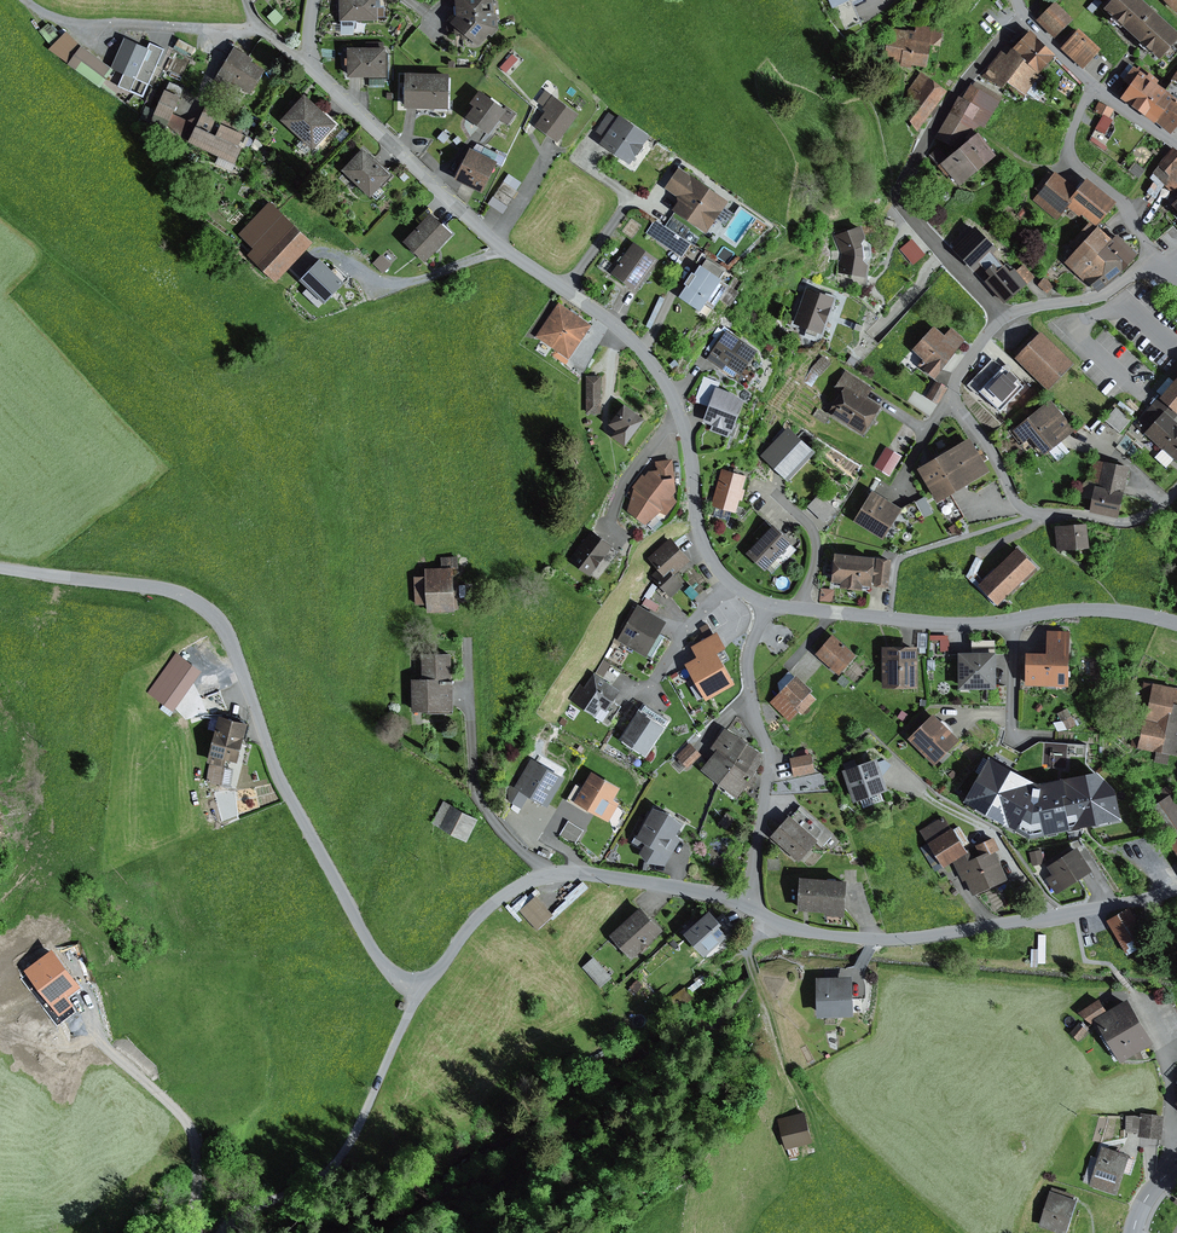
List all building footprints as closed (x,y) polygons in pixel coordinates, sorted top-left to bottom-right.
[(338,23),(376,23),(376,0),(338,0),(338,23)] [(455,19),(450,24),(478,49),(498,31),(496,0),(454,0),(455,19)] [(831,10),(854,0),(827,0),(831,10)] [(1108,7),(1165,58),(1176,45),(1176,26),(1149,0),(1115,0),(1108,7)] [(1176,10),(1176,0),(1168,0),(1176,10)] [(1057,1),(1040,18),(1058,35),(1075,18),(1057,1)] [(918,30),(895,26),(890,56),(907,59),(907,62),(931,65),(934,43),(944,44),(946,27),(919,23),(918,30)] [(1081,27),(1065,44),(1087,65),(1103,48),(1081,27)] [(1006,49),(988,72),(1022,98),(1058,52),(1031,32),(1013,55),(1006,49)] [(80,50),(62,34),(49,51),(125,111),(165,58),(130,34),(106,71),(80,50)] [(238,48),(220,75),(252,95),(269,67),(238,48)] [(387,51),(346,51),(346,80),(387,80),(387,51)] [(950,89),(927,71),(902,102),(925,120),(950,89)] [(1119,94),(1172,133),(1176,126),(1176,84),(1171,81),(1164,91),(1136,71),(1119,94)] [(447,77),(405,77),(405,110),(447,110),(447,77)] [(1004,97),(976,83),(940,137),(960,144),(992,120),(1004,97)] [(185,93),(171,87),(155,124),(239,161),(255,126),(207,105),(201,119),(178,110),(185,93)] [(544,109),(532,126),(558,145),(579,115),(542,89),(533,101),(544,109)] [(474,111),(466,121),(489,139),(501,123),(508,128),(516,118),(505,109),(501,114),(478,95),(469,107),(474,111)] [(305,97),(281,121),(314,153),(337,129),(305,97)] [(1103,115),(1097,129),(1107,134),(1118,109),(1102,102),(1097,112),(1103,115)] [(608,113),(595,132),(603,138),(598,144),(629,166),(649,138),(618,116),(616,119),(608,113)] [(982,132),(946,160),(965,184),(1001,156),(982,132)] [(1173,149),(1153,173),(1173,193),(1176,189),(1176,152),(1173,149)] [(363,151),(342,173),(368,198),(389,176),(363,151)] [(470,153),(455,182),(480,194),(494,166),(470,153)] [(1144,169),(1137,163),(1131,172),(1138,178),(1144,169)] [(684,164),(670,186),(686,197),(678,209),(709,229),(731,195),(684,164)] [(1078,191),(1058,175),(1039,199),(1062,217),(1073,203),(1100,224),(1115,204),(1085,180),(1078,191)] [(274,198),(243,230),(260,247),(254,254),(279,278),(316,239),(274,198)] [(429,215),(403,243),(424,264),(451,236),(429,215)] [(685,256),(693,242),(658,219),(649,233),(685,256)] [(977,221),(955,244),(981,269),(1003,246),(977,221)] [(1081,250),(1101,228),(1093,221),(1073,243),(1081,250)] [(1081,250),(1070,262),(1104,292),(1141,251),(1123,234),(1119,239),(1104,226),(1101,228),(1081,250)] [(861,227),(836,236),(842,256),(839,273),(868,280),(871,255),(861,227)] [(916,238),(903,247),(915,265),(928,257),(916,238)] [(637,239),(615,268),(641,287),(663,258),(637,239)] [(1010,260),(990,279),(1010,300),(1029,281),(1010,260)] [(342,284),(318,262),(298,283),(322,305),(342,284)] [(701,267),(677,301),(702,319),(726,284),(701,267)] [(840,296),(811,285),(796,322),(826,334),(840,296)] [(595,321),(562,300),(540,334),(573,355),(595,321)] [(949,332),(937,323),(916,349),(926,357),(921,363),(937,376),(969,337),(955,326),(949,332)] [(730,327),(711,356),(727,367),(730,362),(745,372),(761,348),(730,327)] [(1039,333),(1014,358),(1047,391),(1072,365),(1039,333)] [(1023,388),(992,358),(966,386),(977,396),(979,394),(999,413),(1023,388)] [(847,389),(832,410),(866,434),(886,406),(871,395),(876,387),(848,367),(837,382),(847,389)] [(604,374),(590,374),(591,412),(606,412),(604,374)] [(719,383),(704,377),(694,401),(708,407),(702,423),(731,434),(742,405),(731,395),(717,389),(719,383)] [(950,385),(939,379),(931,393),(942,399),(950,385)] [(1161,398),(1159,400),(1174,413),(1176,415),(1176,414),(1176,379),(1161,398)] [(1159,400),(1161,398),(1158,396),(1149,406),(1162,417),(1164,415),(1169,419),(1174,413),(1159,400)] [(1050,400),(1012,431),(1023,444),(1029,439),(1043,457),(1075,431),(1050,400)] [(649,417),(629,402),(613,423),(622,429),(617,436),(629,444),(649,417)] [(1169,419),(1164,415),(1162,417),(1149,406),(1138,419),(1140,420),(1134,426),(1176,464),(1176,427),(1169,419)] [(1130,421),(1115,408),(1104,422),(1120,434),(1130,421)] [(787,429),(759,457),(786,483),(813,454),(787,429)] [(993,471),(973,436),(921,465),(940,500),(993,471)] [(902,457),(885,447),(874,467),(890,476),(902,457)] [(637,485),(630,508),(650,523),(662,511),(671,514),(680,498),(676,457),(658,460),(659,468),(646,474),(637,485)] [(1094,487),(1089,513),(1117,519),(1128,468),(1093,460),(1089,478),(1096,485),(1096,488),(1094,487)] [(745,478),(721,471),(710,507),(734,514),(738,502),(740,503),(744,492),(741,491),(745,478)] [(870,494),(852,523),(880,541),(899,512),(870,494)] [(819,495),(807,508),(823,523),(835,510),(819,495)] [(919,501),(926,517),(936,512),(929,496),(919,501)] [(1088,550),(1086,525),(1055,528),(1056,552),(1088,550)] [(617,543),(594,527),(572,556),(595,573),(617,543)] [(789,545),(770,527),(744,555),(764,573),(789,545)] [(662,567),(655,573),(673,593),(686,581),(678,572),(693,558),(673,536),(651,556),(662,567)] [(1017,549),(978,587),(997,607),(1036,569),(1017,549)] [(429,575),(418,575),(419,602),(429,602),(429,610),(458,609),(456,566),(463,566),(463,553),(445,554),(445,566),(429,567),(429,575)] [(886,590),(889,561),(834,554),(831,583),(838,584),(837,590),(860,593),(861,587),(886,590)] [(642,603),(622,637),(650,654),(670,619),(642,603)] [(715,633),(688,648),(695,659),(684,666),(695,686),(690,688),(697,701),(703,698),(705,702),(733,686),(717,657),(726,652),(715,633)] [(1048,656),(1026,656),(1026,688),(1069,689),(1070,634),(1048,633),(1048,656)] [(831,636),(814,655),(839,677),(856,659),(831,636)] [(226,652),(200,639),(189,660),(215,674),(226,652)] [(916,650),(882,651),(883,691),(917,690),(916,650)] [(425,677),(415,677),(415,709),(456,709),(456,651),(425,651),(425,677)] [(996,655),(959,655),(959,691),(996,691),(996,655)] [(167,697),(169,692),(182,698),(197,669),(176,658),(157,692),(167,697)] [(584,682),(574,696),(605,716),(624,688),(599,671),(590,686),(584,682)] [(794,678),(768,703),(786,721),(812,696),(794,678)] [(1144,684),(1140,702),(1148,704),(1145,721),(1137,720),(1132,747),(1157,752),(1155,762),(1167,764),(1168,755),(1176,757),(1176,690),(1144,684)] [(227,706),(220,689),(201,697),(208,714),(227,706)] [(643,708),(625,736),(649,752),(667,724),(643,708)] [(1069,709),(1060,715),(1070,728),(1079,723),(1069,709)] [(242,759),(252,720),(222,712),(211,758),(227,763),(229,756),(242,759)] [(937,713),(912,738),(938,764),(962,739),(937,713)] [(722,748),(706,768),(737,795),(755,774),(749,770),(763,753),(731,725),(716,743),(722,748)] [(693,741),(679,754),(691,765),(704,752),(693,741)] [(809,752),(788,757),(792,776),(813,771),(809,752)] [(567,776),(534,756),(510,797),(525,806),(532,795),(549,805),(567,776)] [(1037,785),(987,760),(962,804),(1028,841),(1119,824),(1111,793),(1094,776),(1037,785)] [(874,761),(841,773),(852,805),(886,793),(874,761)] [(227,766),(210,763),(207,781),(224,784),(227,766)] [(235,767),(227,766),(224,784),(232,785),(235,767)] [(623,786),(595,770),(579,799),(613,819),(623,800),(617,796),(623,786)] [(1169,785),(1142,802),(1169,844),(1168,844),(1175,857),(1176,856),(1176,796),(1169,785)] [(481,816),(447,800),(436,822),(471,838),(481,816)] [(684,822),(658,806),(636,840),(669,862),(685,836),(678,831),(684,822)] [(794,815),(775,836),(804,862),(823,840),(794,815)] [(570,820),(563,834),(579,843),(586,828),(570,820)] [(944,820),(920,835),(941,868),(965,853),(944,820)] [(998,852),(992,840),(973,850),(977,859),(970,862),(968,858),(955,864),(972,900),(1008,883),(994,854),(998,852)] [(1046,848),(1034,850),(1037,864),(1048,861),(1046,848)] [(1051,878),(1044,882),(1053,897),(1090,873),(1076,850),(1045,869),(1051,878)] [(851,877),(805,874),(802,907),(848,911),(851,877)] [(556,912),(539,893),(520,910),(538,929),(556,912)] [(714,904),(686,930),(710,956),(738,930),(714,904)] [(645,906),(613,932),(634,956),(665,930),(645,906)] [(1128,909),(1105,922),(1125,957),(1149,944),(1128,909)] [(46,969),(9,996),(22,1016),(29,1012),(34,1018),(46,1012),(44,1008),(64,994),(62,987),(79,982),(69,948),(54,952),(52,944),(36,950),(38,958),(46,969)] [(585,967),(604,986),(615,975),(596,956),(585,967)] [(855,974),(819,975),(820,1015),(856,1013),(855,974)] [(1092,1021),(1105,1014),(1097,1001),(1077,1014),(1091,1026),(1094,1024),(1092,1021)] [(1105,1014),(1092,1021),(1094,1024),(1118,1065),(1151,1046),(1125,1002),(1105,1014)] [(1087,1032),(1078,1024),(1069,1034),(1078,1042),(1087,1032)] [(807,1110),(782,1116),(790,1147),(815,1140),(807,1110)] [(1167,1113),(1143,1111),(1143,1113),(1141,1131),(1141,1135),(1165,1137),(1167,1113)] [(1141,1131),(1143,1113),(1127,1114),(1127,1131),(1141,1131)] [(1132,1152),(1104,1143),(1100,1156),(1091,1184),(1120,1193),(1127,1170),(1133,1172),(1138,1157),(1131,1155),(1132,1152)] [(1091,1184),(1100,1156),(1092,1154),(1084,1181),(1091,1184)] [(1052,1188),(1041,1224),(1070,1232),(1079,1201),(1080,1197),(1052,1188)]
